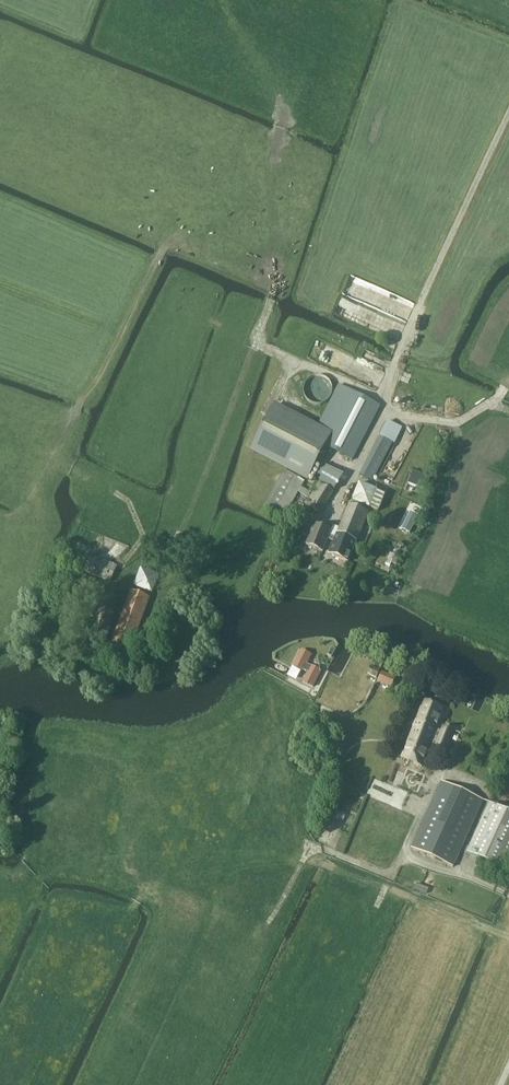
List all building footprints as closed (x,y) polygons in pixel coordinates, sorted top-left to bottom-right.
[(329,393),(329,391),(329,386),(327,384),(326,382),(324,380),(322,379),(318,378),(315,378),(312,378),(309,380),(308,381),(306,383),(304,386),(304,388),(303,390),(304,393),(304,396),(306,398),(307,400),(310,402),(311,403),(314,403),(316,404),(319,403),(321,403),(323,402),(326,400),(327,398),(329,396),(329,393)] [(380,407),(340,385),(318,427),(278,405),(253,451),(306,480),(326,443),(353,457),(380,407)] [(416,413),(417,413),(442,417),(443,406),(418,402),(416,413)] [(387,420),(360,475),(372,481),(392,441),(395,443),(403,428),(387,420)] [(343,475),(324,464),(316,478),(334,489),(343,475)] [(285,470),(265,505),(285,516),(304,482),(285,470)] [(425,490),(430,477),(414,470),(408,483),(425,490)] [(311,507),(321,513),(334,492),(319,482),(309,499),(314,502),(311,507)] [(371,508),(378,511),(385,494),(377,491),(378,490),(360,483),(352,501),(371,508)] [(349,504),(339,528),(334,525),(332,531),(328,539),(333,542),(328,554),(348,562),(369,512),(349,504)] [(306,544),(323,551),(328,539),(332,531),(308,521),(302,534),(309,537),(306,544)] [(409,528),(404,526),(398,539),(403,541),(409,528)] [(395,549),(399,551),(402,547),(403,547),(404,545),(399,542),(395,549)] [(395,555),(391,553),(386,565),(390,567),(395,555)] [(83,571),(111,582),(117,566),(90,554),(83,571)] [(136,585),(146,588),(150,571),(140,569),(136,585)] [(98,588),(86,637),(107,643),(116,603),(103,600),(105,590),(98,588)] [(131,590),(115,632),(107,656),(126,663),(135,639),(150,598),(131,590)] [(150,648),(156,629),(146,626),(139,644),(150,648)] [(312,654),(301,649),(293,665),(304,671),(304,670),(308,673),(304,682),(313,687),(322,672),(307,664),(312,654)] [(370,665),(367,673),(376,678),(379,670),(370,665)] [(396,677),(382,671),(377,681),(392,687),(396,677)] [(350,687),(341,682),(332,698),(341,703),(350,687)] [(433,751),(445,756),(455,731),(443,726),(441,730),(437,729),(445,709),(424,699),(401,757),(422,768),(434,739),(437,741),(433,751)] [(484,799),(441,781),(411,848),(453,867),(484,799)] [(505,870),(508,861),(508,811),(490,802),(467,852),(505,870)] [(417,883),(415,889),(427,894),(430,888),(417,883)]
